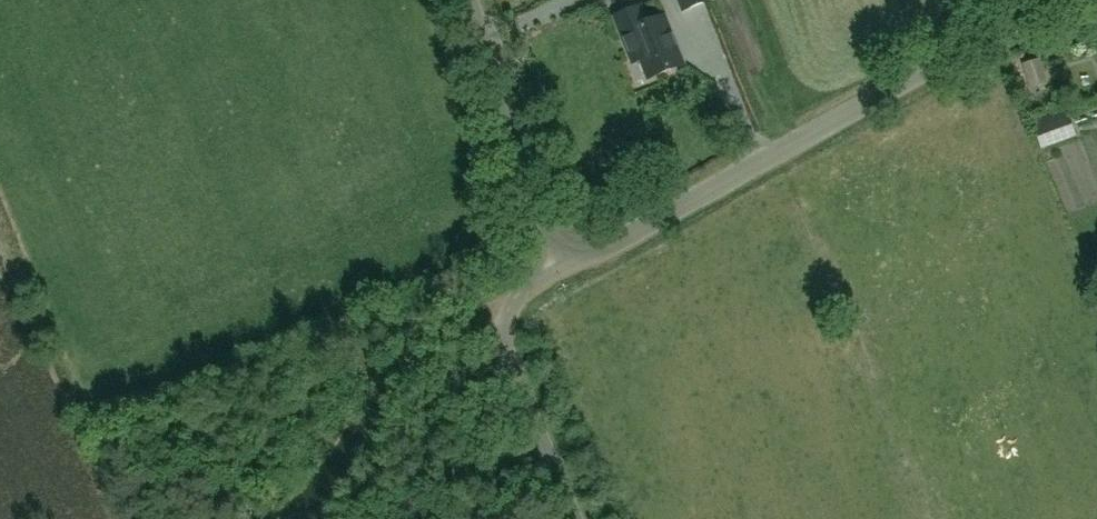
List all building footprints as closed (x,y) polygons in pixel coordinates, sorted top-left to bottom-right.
[(684,10),(709,0),(680,0),(684,10)] [(642,59),(649,77),(682,64),(664,16),(646,23),(640,6),(615,16),(633,63),(642,59)] [(1030,89),(1047,84),(1039,58),(1022,63),(1030,89)] [(1072,131),(1064,110),(1037,121),(1044,141),(1072,131)]
